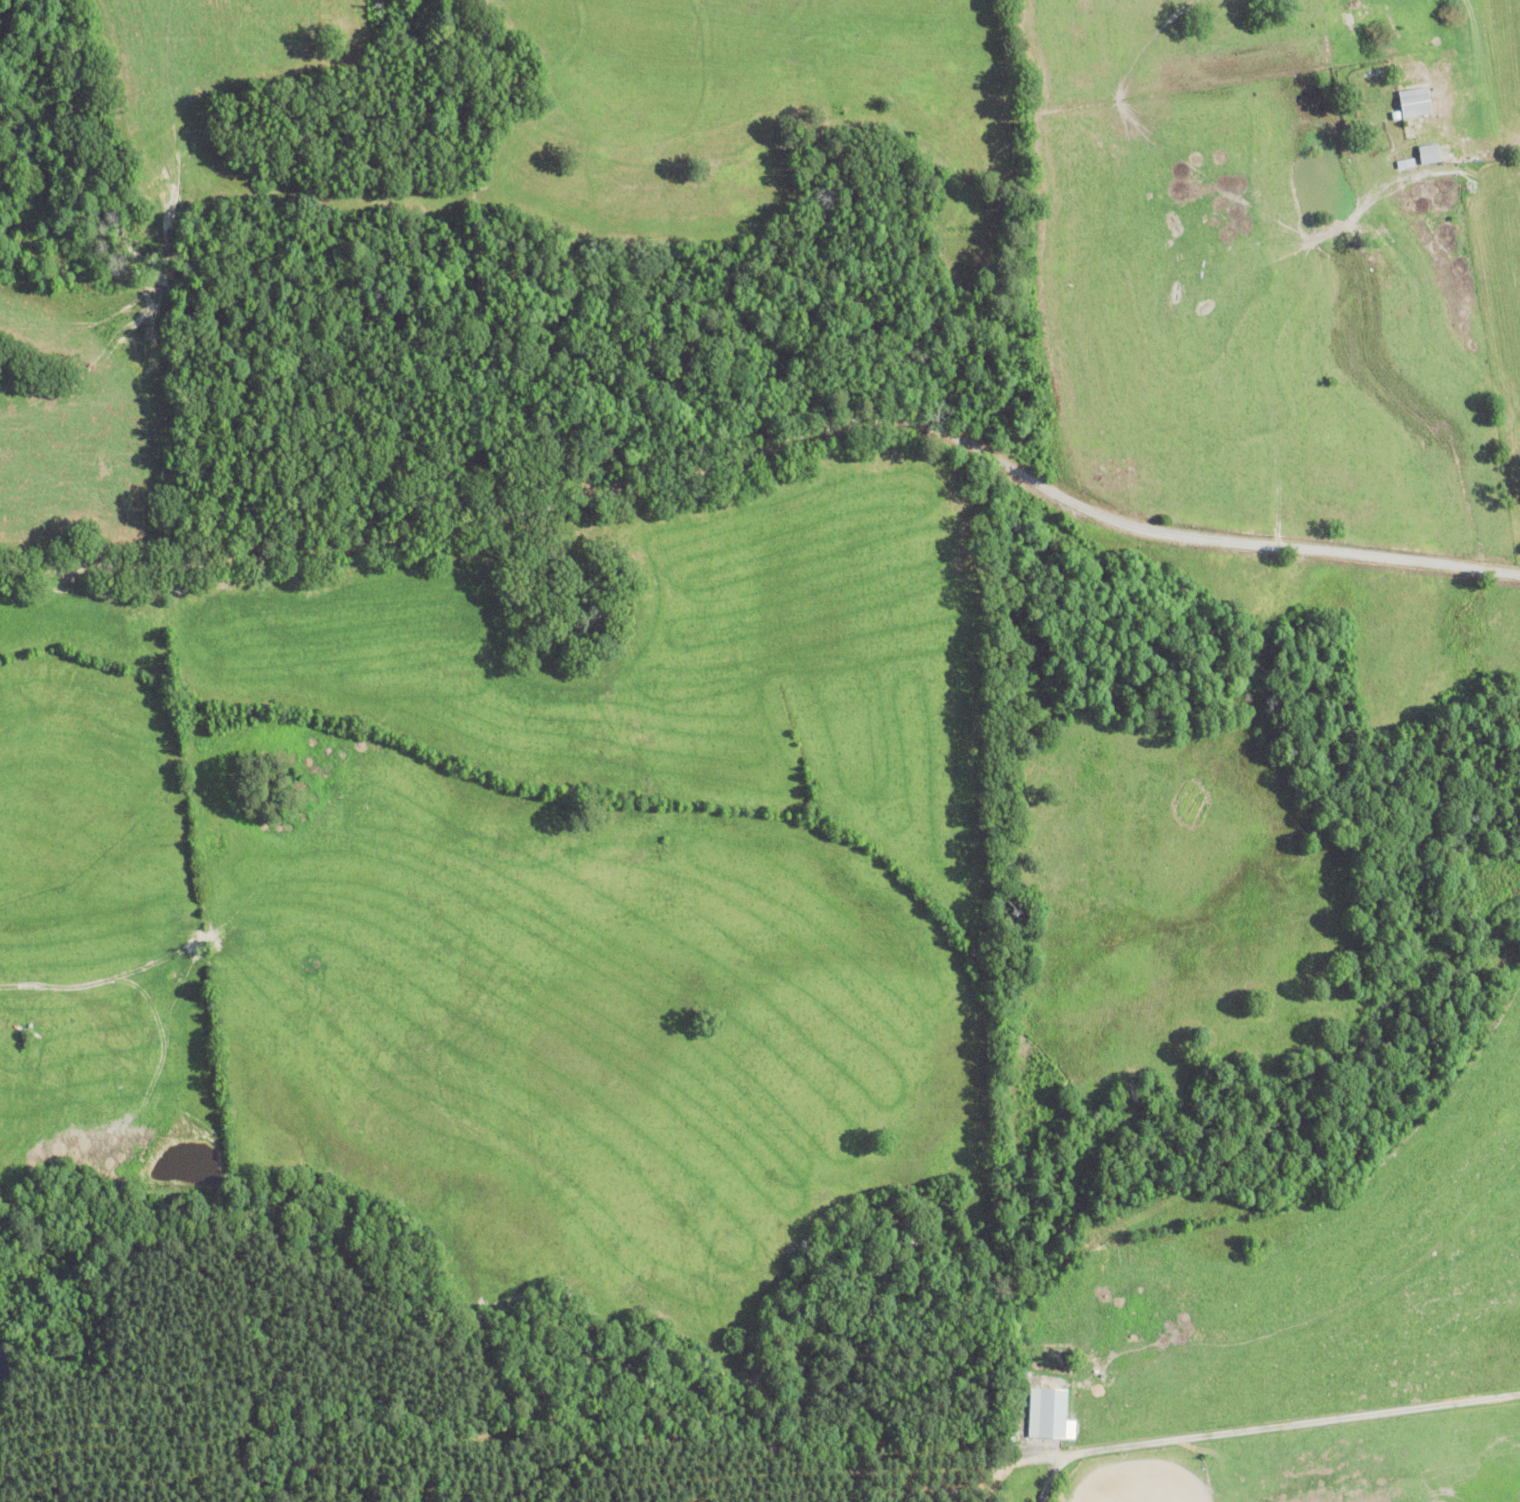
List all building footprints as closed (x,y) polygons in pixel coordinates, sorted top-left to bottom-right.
[(1430,114),(1426,86),(1396,90),(1400,118),(1430,114)] [(1438,162),(1436,144),(1417,146),(1418,164),(1438,162)]
